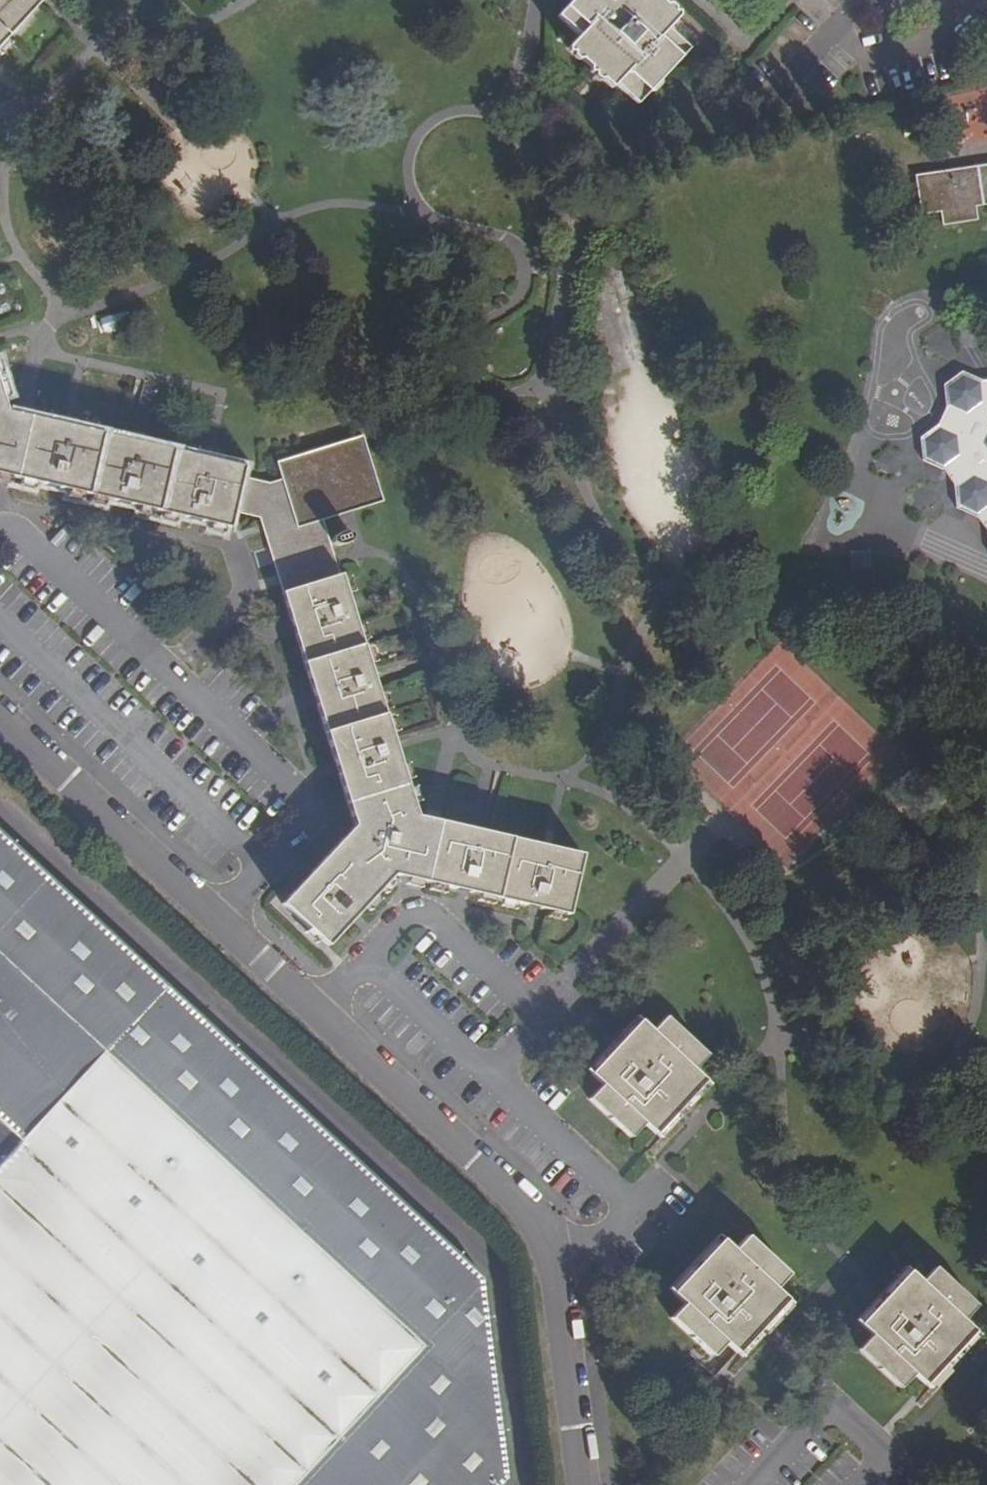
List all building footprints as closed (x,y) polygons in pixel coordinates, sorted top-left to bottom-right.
[(41,4),(44,0),(0,0),(0,47),(41,4)] [(567,46),(609,85),(614,79),(637,101),(688,49),(665,27),(676,16),(659,0),(571,0),(556,16),(577,35),(567,46)] [(916,175),(921,214),(940,212),(942,225),(977,219),(975,206),(986,205),(986,164),(916,175)] [(983,380),(972,377),(966,372),(944,384),(945,389),(946,398),(945,407),(942,416),(937,424),(931,431),(927,434),(920,438),(922,459),(942,471),(953,484),(953,507),(975,516),(986,532),(986,381),(983,380)] [(241,511),(248,478),(240,476),(242,467),(203,458),(131,442),(60,425),(15,415),(6,413),(0,394),(0,474),(229,526),(232,510),(241,511)] [(248,478),(241,511),(261,516),(353,826),(280,904),(325,944),(392,874),(568,913),(582,854),(415,818),(343,578),(339,578),(322,519),(382,501),(362,438),(276,464),(281,484),(248,478)] [(323,519),(328,539),(351,534),(345,513),(323,519)] [(509,1481),(485,1280),(46,874),(0,832),(0,1484),(506,1484),(509,1481)] [(600,1087),(589,1099),(630,1136),(644,1122),(655,1134),(706,1082),(693,1070),(707,1057),(665,1017),(651,1032),(640,1021),(588,1075),(600,1087)] [(692,1270),(673,1290),(686,1303),(672,1318),(711,1356),(725,1341),(737,1353),(754,1334),(787,1299),(774,1287),(786,1274),(747,1236),(734,1250),(721,1239),(692,1270)] [(879,1302),(861,1322),(873,1334),(859,1349),(900,1389),(914,1373),(928,1386),(953,1358),(977,1332),(964,1319),(976,1306),(936,1268),(923,1282),(909,1270),(879,1302)]
